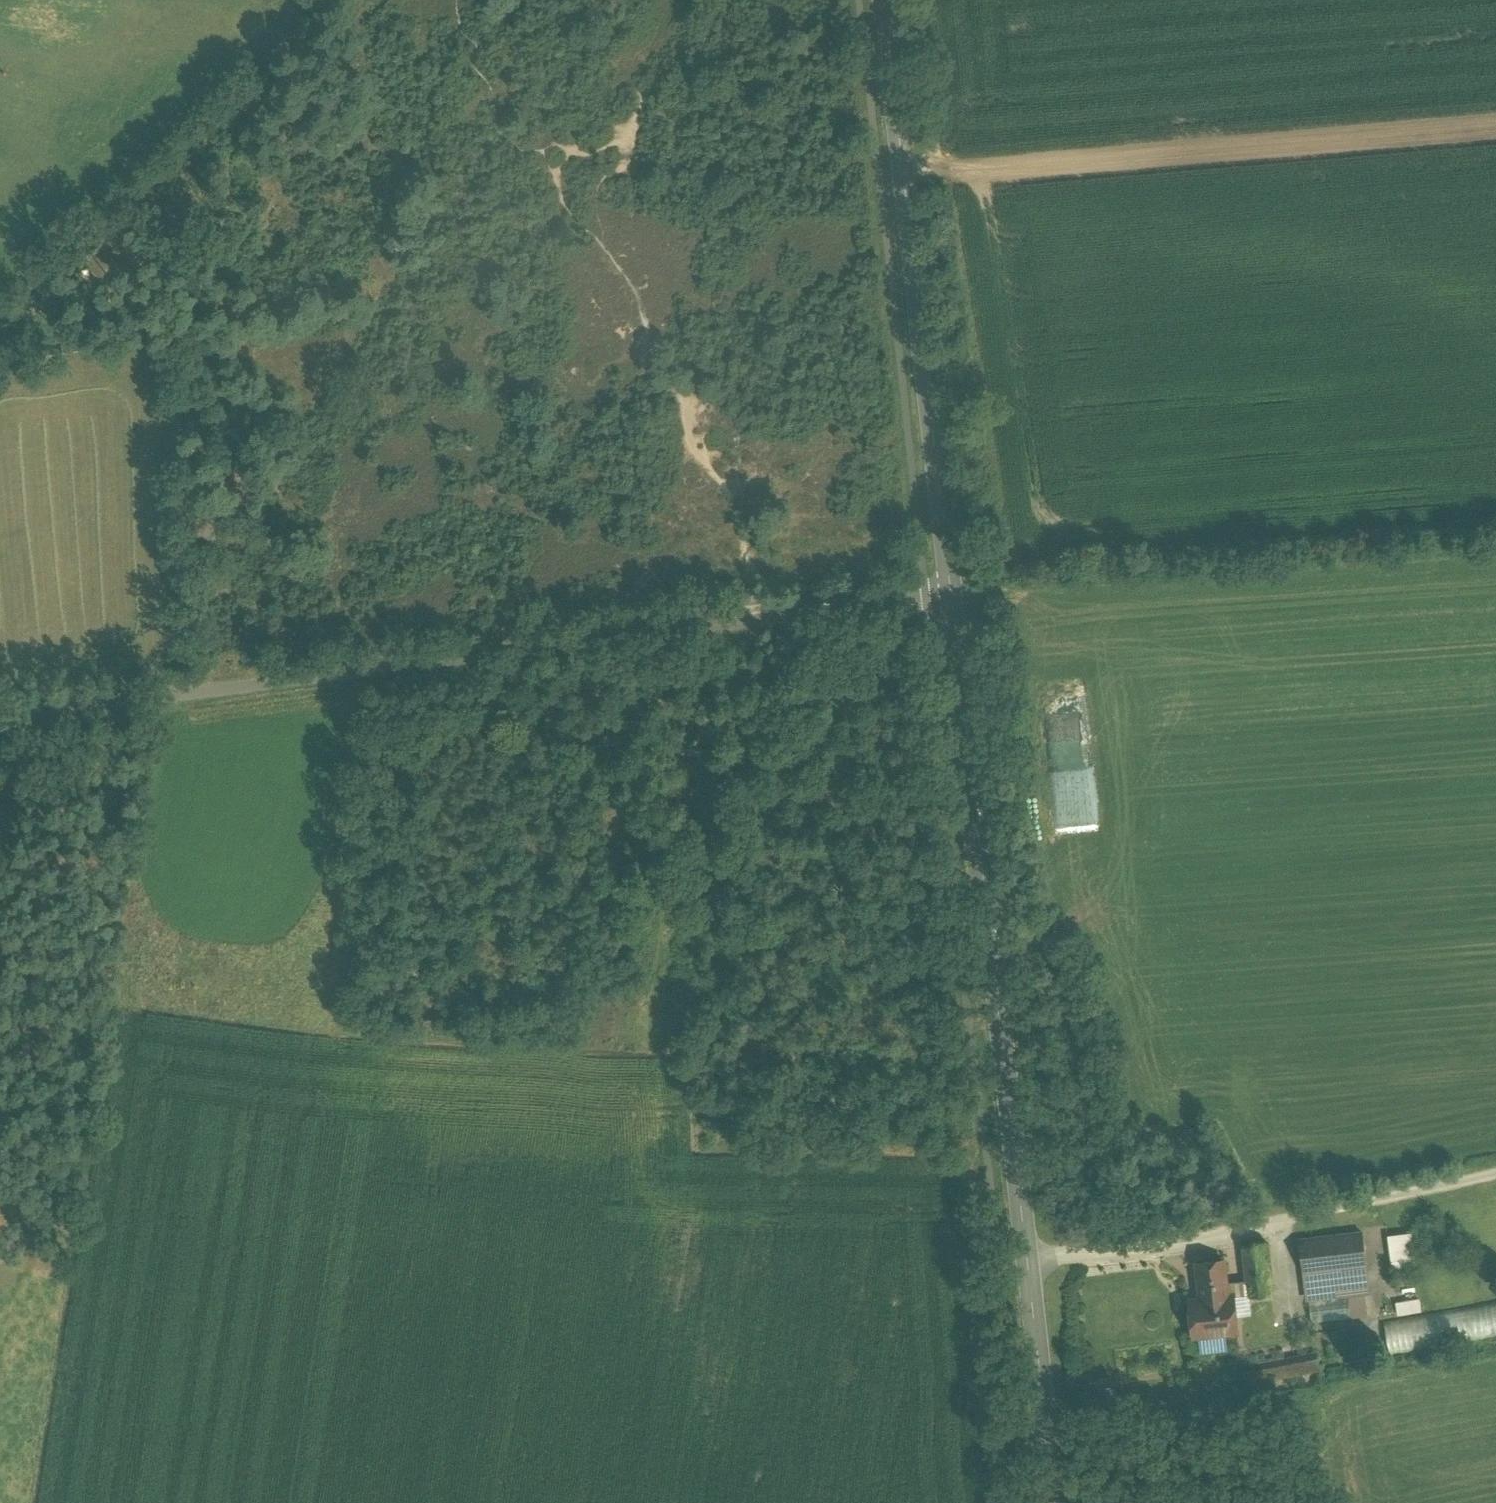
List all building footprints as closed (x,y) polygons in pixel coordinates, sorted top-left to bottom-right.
[(1368,1242),(1304,1247),(1308,1300),(1372,1295),(1368,1242)] [(1242,1299),(1237,1299),(1234,1262),(1199,1265),(1202,1302),(1192,1303),(1195,1342),(1245,1338),(1242,1299)]
